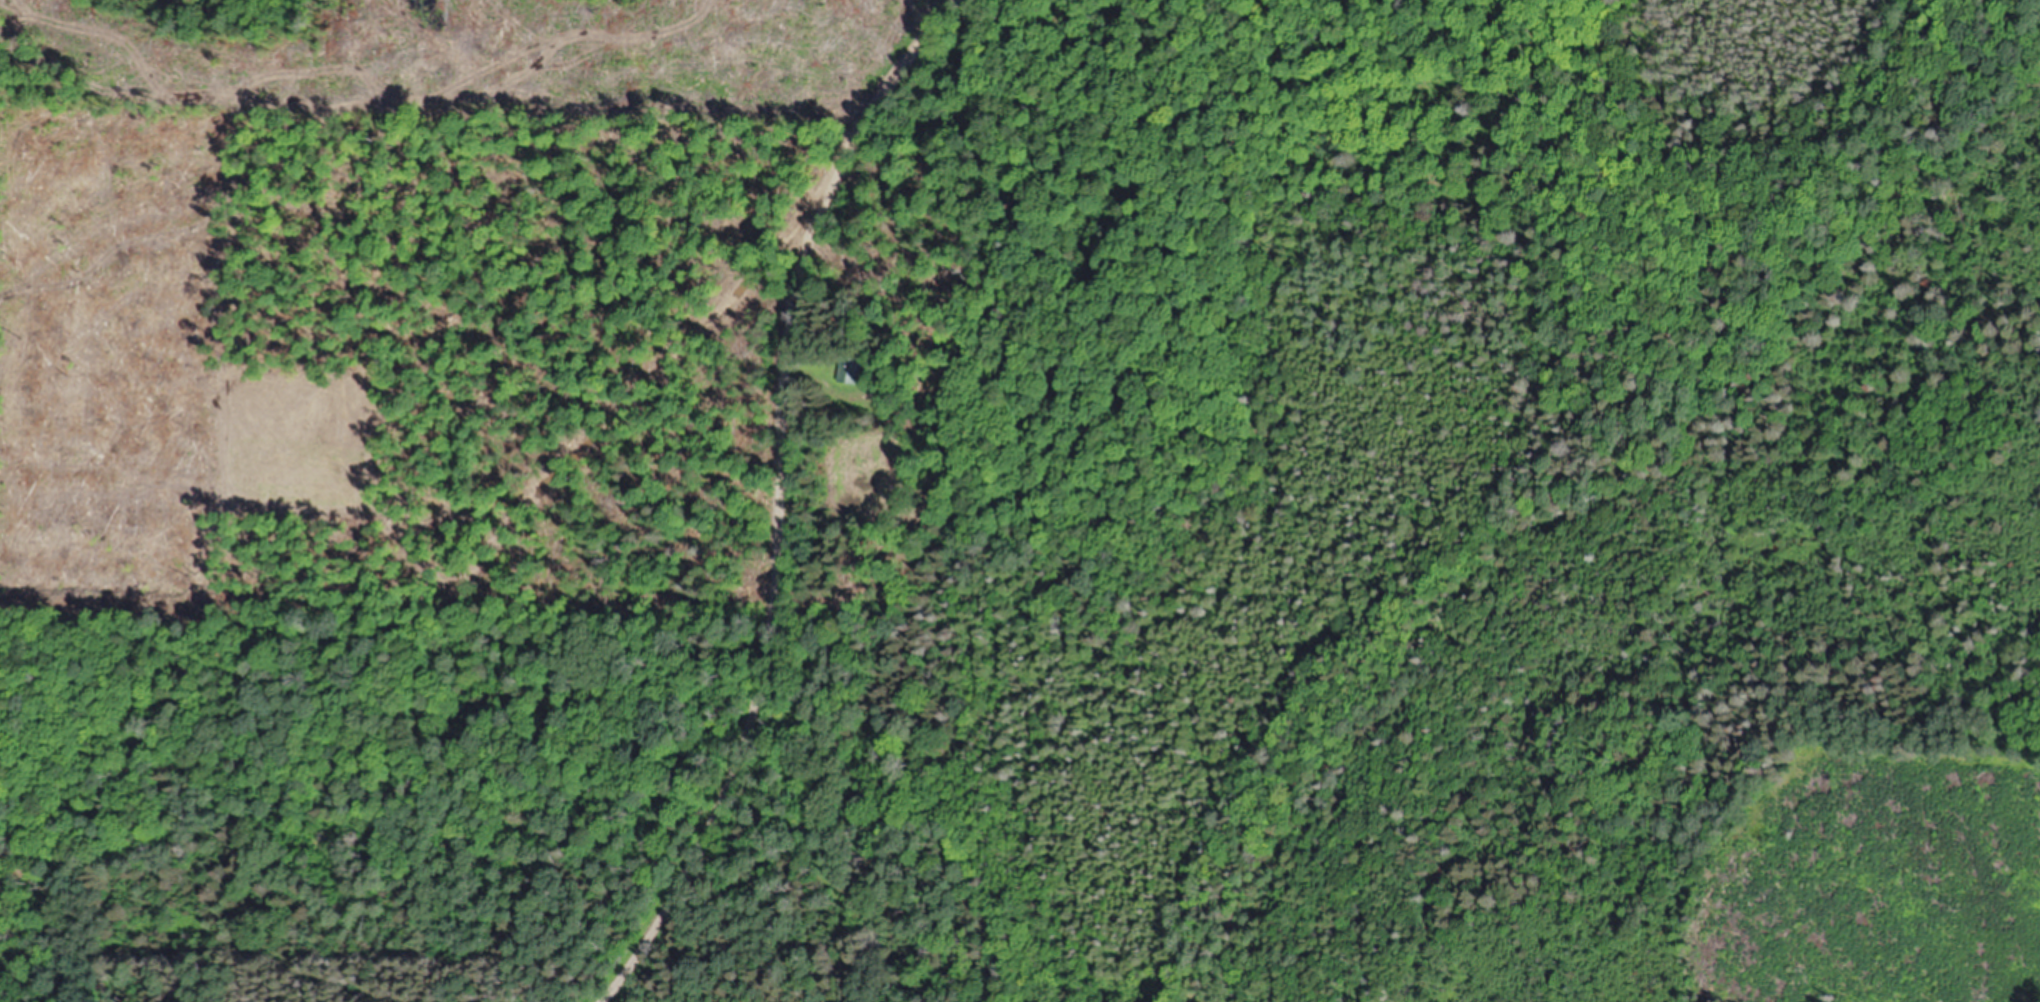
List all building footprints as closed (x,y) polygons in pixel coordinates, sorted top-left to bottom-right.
[(871,381),(871,355),(849,355),(849,381),(871,381)]
